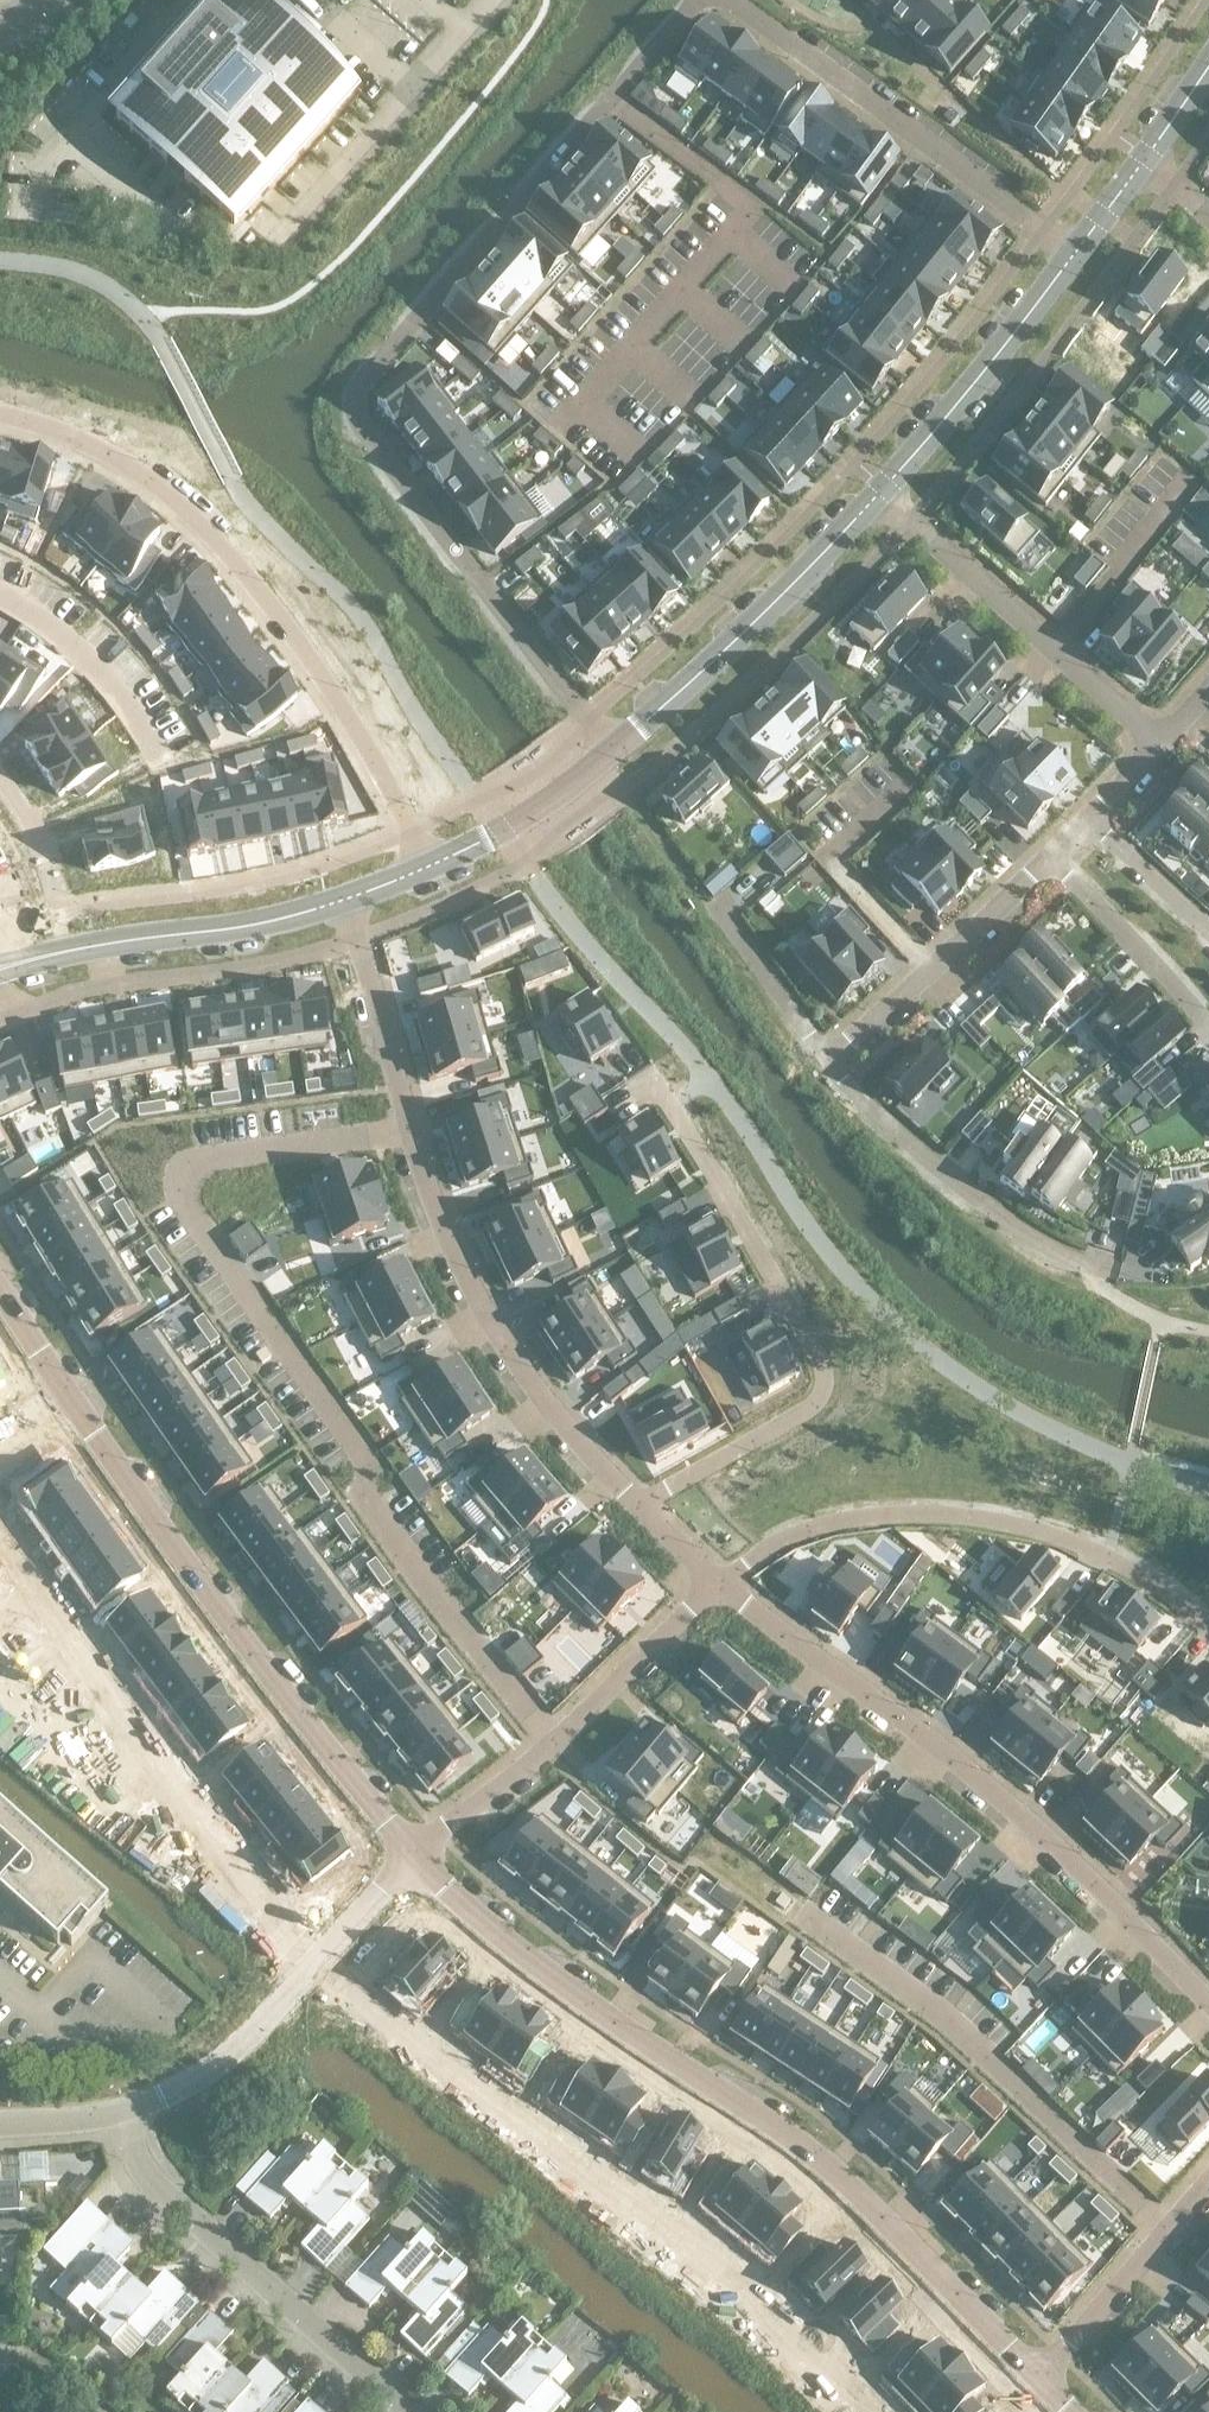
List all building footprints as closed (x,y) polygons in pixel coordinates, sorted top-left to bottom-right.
[(117,119),(235,224),(352,93),(304,50),(301,54),(296,49),(304,39),(293,29),(284,39),(279,34),(282,31),(248,0),(223,0),(117,119)] [(900,0),(866,0),(886,17),(900,0)] [(939,0),(900,0),(886,17),(896,26),(893,29),(904,38),(906,35),(907,36),(939,0)] [(963,15),(946,0),(939,0),(907,36),(928,54),(963,15)] [(1160,0),(1107,0),(1149,27),(1164,3),(1160,0)] [(1140,41),(1088,4),(1071,28),(1123,65),(1140,41)] [(1021,9),(1012,20),(1020,28),(1030,17),(1021,9)] [(950,75),(985,35),(963,15),(928,54),(950,75)] [(1011,38),(1020,28),(1012,20),(1002,30),(1011,38)] [(698,89),(733,42),(710,25),(675,73),(698,89)] [(1123,65),(1071,28),(1070,29),(1079,36),(1063,58),(1106,88),(1123,65)] [(115,44),(120,38),(114,33),(109,39),(115,44)] [(726,96),(754,58),(733,42),(698,89),(699,90),(705,81),(726,96)] [(983,71),(992,60),(983,52),(974,63),(983,71)] [(741,121),(776,74),(754,58),(726,96),(747,111),(740,121),(741,121)] [(1106,88),(1063,58),(1047,80),(1038,74),(1037,75),(1089,112),(1106,88)] [(983,71),(974,63),(964,73),(973,81),(983,71)] [(764,138),(799,91),(776,74),(741,121),(764,138)] [(1089,112),(1037,75),(1021,98),(1073,135),(1089,112)] [(794,160),(830,112),(807,95),(771,143),(794,160)] [(1073,135),(1021,98),(1020,99),(1030,105),(1013,129),(1029,140),(1026,143),(1038,151),(1040,148),(1056,159),(1073,135)] [(666,108),(659,118),(671,126),(678,117),(666,108)] [(816,176),(851,128),(830,112),(794,160),(795,161),(802,152),(822,166),(815,175),(816,176)] [(689,125),(678,117),(671,126),(682,135),(689,125)] [(838,192),(873,144),(851,128),(816,176),(838,192)] [(608,130),(588,152),(636,195),(656,172),(608,130)] [(721,149),(710,140),(703,150),(714,158),(721,149)] [(861,209),(896,161),(873,144),(838,192),(861,209)] [(733,157),(721,149),(714,158),(726,167),(733,157)] [(636,195),(588,152),(569,174),(617,216),(636,195)] [(617,216),(569,174),(550,195),(598,237),(617,216)] [(767,197),(774,188),(763,179),(756,189),(767,197)] [(898,190),(907,197),(917,186),(907,179),(898,190)] [(786,196),(774,188),(767,197),(779,206),(786,196)] [(598,237),(550,195),(530,217),(578,260),(598,237)] [(998,235),(948,195),(930,218),(980,258),(998,235)] [(881,198),(873,209),(882,216),(891,205),(881,198)] [(673,209),(664,219),(673,227),(682,217),(673,209)] [(873,228),(882,216),(873,209),(864,220),(873,228)] [(811,229),(818,220),(806,211),(799,221),(811,229)] [(980,258),(930,218),(912,240),(963,279),(980,258)] [(663,238),(673,227),(664,219),(654,230),(663,238)] [(829,228),(818,220),(811,229),(822,238),(829,228)] [(553,292),(572,269),(524,227),(504,249),(553,292)] [(963,279),(912,240),(894,263),(945,302),(963,279)] [(846,242),(837,254),(846,261),(855,250),(846,242)] [(553,292),(504,249),(486,271),(534,313),(553,292)] [(636,251),(626,262),(635,270),(645,259),(636,251)] [(837,272),(846,261),(837,254),(828,265),(837,272)] [(1122,307),(1115,316),(1141,337),(1148,327),(1166,304),(1184,280),(1158,260),(1146,276),(1143,273),(1134,284),(1137,287),(1122,307)] [(626,280),(635,270),(626,262),(617,273),(626,280)] [(945,302),(894,263),(893,263),(902,270),(886,291),(877,284),(876,285),(926,325),(945,302)] [(534,313),(486,271),(467,292),(515,334),(534,313)] [(926,325),(876,285),(858,307),(909,347),(926,325)] [(810,287),(801,298),(811,305),(820,294),(810,287)] [(515,334),(467,292),(447,314),(495,357),(515,334)] [(802,317),(811,305),(801,298),(792,309),(802,317)] [(589,304),(579,315),(588,323),(598,312),(589,304)] [(909,347),(858,307),(841,329),(891,370),(909,347)] [(588,323),(579,315),(570,326),(579,334),(588,323)] [(891,370),(841,329),(822,353),(872,393),(891,370)] [(1160,329),(1141,352),(1152,361),(1171,338),(1160,329)] [(1177,369),(1200,391),(1208,382),(1208,330),(1201,338),(1204,341),(1177,369)] [(1171,338),(1152,361),(1164,370),(1183,347),(1171,338)] [(764,340),(754,350),(763,358),(773,348),(764,340)] [(551,347),(541,358),(550,366),(560,355),(551,347)] [(754,369),(763,358),(754,350),(745,361),(754,369)] [(459,357),(451,366),(462,375),(469,366),(459,357)] [(541,376),(550,366),(541,358),(532,369),(541,376)] [(480,376),(469,366),(462,375),(472,385),(480,376)] [(395,427),(442,391),(425,368),(402,386),(400,383),(389,391),(391,394),(378,405),(395,427)] [(859,408),(816,368),(797,389),(840,429),(859,408)] [(1068,376),(1050,399),(1100,439),(1101,438),(1092,431),(1110,409),(1068,376)] [(727,380),(718,390),(727,398),(736,388),(727,380)] [(1200,391),(1208,399),(1208,382),(1200,391)] [(840,429),(797,389),(778,409),(822,449),(840,429)] [(717,409),(727,398),(718,390),(708,401),(717,409)] [(412,448),(458,412),(442,391),(395,427),(412,448)] [(500,394),(492,403),(503,412),(511,403),(500,394)] [(1050,399),(1032,421),(1082,461),(1100,439),(1050,399)] [(522,413),(511,403),(503,412),(514,421),(522,413)] [(822,449),(778,409),(760,429),(804,469),(822,449)] [(428,470),(466,441),(450,420),(459,413),(458,412),(412,448),(428,470)] [(1032,421),(1014,443),(1064,484),(1082,461),(1032,421)] [(804,469),(760,429),(741,449),(784,489),(804,469)] [(541,430),(533,439),(544,448),(552,440),(541,430)] [(677,434),(667,444),(675,452),(685,442),(677,434)] [(563,449),(552,440),(544,448),(555,458),(563,449)] [(445,491),(483,462),(466,441),(428,470),(445,491)] [(1014,443),(996,467),(1046,507),(1064,484),(1014,443)] [(665,462),(675,452),(667,444),(657,454),(665,462)] [(0,447),(0,507),(9,509),(8,515),(9,515),(28,456),(27,456),(1,448),(0,447)] [(1138,451),(1129,463),(1139,470),(1148,459),(1138,451)] [(28,456),(9,515),(36,523),(54,464),(28,456)] [(574,459),(566,468),(577,478),(585,469),(574,459)] [(461,513),(508,476),(508,475),(499,482),(483,462),(445,491),(461,513)] [(769,506),(727,463),(707,484),(748,526),(748,525),(749,526),(769,506)] [(1129,463),(1121,473),(1130,481),(1139,470),(1129,463)] [(638,472),(628,482),(637,490),(647,480),(638,472)] [(478,534),(525,497),(508,476),(461,513),(478,534)] [(1208,510),(1208,479),(1208,478),(1186,510),(1202,521),(1208,510)] [(627,500),(637,490),(628,482),(618,492),(627,500)] [(748,526),(707,484),(687,503),(729,545),(748,526)] [(964,513),(1017,560),(1039,535),(987,488),(964,513)] [(1103,496),(1094,507),(1103,514),(1112,503),(1103,496)] [(86,506),(63,537),(99,564),(137,515),(124,505),(124,506),(113,497),(103,511),(99,516),(86,506)] [(496,556),(542,520),(525,497),(478,534),(496,556)] [(729,545),(687,503),(668,522),(710,564),(729,545)] [(1094,507),(1085,518),(1094,525),(1103,514),(1094,507)] [(580,514),(569,523),(576,533),(588,524),(580,514)] [(137,515),(99,564),(135,592),(159,561),(146,552),(150,547),(160,534),(150,525),(137,515)] [(710,564),(668,522),(648,542),(690,584),(692,582),(694,585),(704,575),(701,572),(710,564)] [(576,533),(569,523),(558,532),(565,541),(576,533)] [(5,528),(0,539),(13,544),(18,534),(5,528)] [(1208,561),(1208,554),(1186,532),(1173,545),(1200,570),(1208,561)] [(535,549),(524,558),(531,567),(543,559),(535,549)] [(675,598),(632,550),(610,570),(653,618),(675,598)] [(56,551),(48,561),(62,572),(70,561),(56,551)] [(531,568),(531,567),(524,558),(515,566),(523,577),(533,570),(531,568)] [(1094,559),(1074,582),(1086,592),(1105,569),(1094,559)] [(157,599),(152,603),(170,625),(214,591),(197,568),(157,599)] [(653,618),(610,570),(589,589),(632,637),(653,618)] [(874,652),(923,601),(911,590),(913,587),(904,578),(901,580),(899,578),(885,592),(882,590),(873,599),(876,602),(850,629),(874,652)] [(1124,617),(1102,643),(1124,662),(1166,613),(1133,585),(1113,608),(1124,617)] [(632,637),(589,589),(588,590),(596,598),(575,616),(610,656),(632,637)] [(214,591),(170,625),(186,647),(230,613),(214,591)] [(230,613),(186,647),(202,668),(246,634),(230,613)] [(1166,613),(1124,662),(1147,681),(1161,665),(1175,677),(1189,660),(1175,648),(1189,633),(1166,613)] [(610,656),(575,616),(553,636),(566,651),(563,653),(572,664),(575,661),(588,676),(610,656)] [(144,627),(135,634),(144,645),(153,638),(144,627)] [(938,700),(980,652),(958,633),(935,658),(924,649),(905,671),(938,700)] [(246,634),(202,668),(203,669),(219,690),(263,656),(246,634)] [(908,634),(888,657),(899,666),(919,644),(908,634)] [(153,638),(144,645),(153,656),(162,649),(153,638)] [(0,660),(0,714),(4,708),(7,703),(20,711),(45,674),(7,649),(0,660)] [(979,698),(1002,672),(980,652),(938,700),(970,729),(990,707),(979,698)] [(263,656),(219,690),(234,710),(229,714),(230,715),(279,677),(263,656)] [(805,668),(784,688),(799,705),(823,731),(845,711),(805,668)] [(178,669),(168,675),(176,687),(186,681),(178,669)] [(279,677),(230,715),(247,737),(256,731),(297,700),(280,677),(279,677)] [(186,681),(176,687),(184,699),(194,692),(186,681)] [(799,705),(784,688),(763,708),(778,725),(799,747),(819,728),(823,732),(823,731),(799,705)] [(39,737),(25,747),(26,748),(42,771),(93,736),(66,699),(35,721),(44,734),(39,737)] [(778,725),(763,708),(742,727),(757,744),(786,775),(787,774),(779,765),(799,747),(778,725)] [(997,710),(978,732),(989,742),(1008,719),(997,710)] [(208,715),(197,720),(204,733),(214,727),(208,715)] [(214,727),(204,733),(211,745),(221,739),(214,727)] [(757,744),(742,727),(720,748),(764,795),(786,775),(757,744)] [(1022,734),(1000,757),(1051,807),(1073,783),(1060,771),(1063,768),(1053,758),(1050,761),(1022,734)] [(93,736),(42,771),(58,795),(59,794),(60,796),(73,786),(78,782),(87,795),(119,773),(93,736)] [(314,737),(301,741),(304,752),(317,748),(314,737)] [(301,741),(287,745),(290,756),(304,752),(301,741)] [(860,750),(850,760),(854,764),(858,769),(869,759),(860,750)] [(262,751),(248,755),(251,767),(265,763),(262,751)] [(248,755),(235,759),(238,770),(251,767),(248,755)] [(334,757),(307,763),(321,828),(321,829),(349,822),(334,757)] [(1000,757),(977,780),(1028,830),(1051,807),(1000,757)] [(707,760),(663,800),(686,825),(700,812),(703,815),(713,805),(710,803),(729,785),(707,760)] [(850,760),(840,769),(848,778),(858,769),(854,764),(850,760)] [(307,768),(281,774),(294,834),(321,828),(307,763),(306,763),(307,768)] [(210,766),(196,770),(199,781),(213,777),(210,766)] [(196,770),(182,774),(186,785),(199,781),(196,770)] [(281,780),(256,785),(268,840),(294,834),(281,774),(280,774),(281,780)] [(1179,798),(1184,802),(1208,826),(1208,781),(1202,774),(1179,798)] [(256,785),(230,791),(242,846),(268,840),(256,785)] [(819,789),(808,799),(812,803),(816,807),(827,798),(819,789)] [(229,797),(204,803),(216,852),(242,846),(230,791),(228,792),(229,797)] [(970,795),(960,805),(981,826),(991,816),(970,795)] [(808,799),(798,808),(806,817),(816,807),(812,803),(808,799)] [(1163,824),(1175,835),(1171,839),(1190,857),(1194,853),(1208,867),(1208,826),(1184,802),(1163,824)] [(204,803),(176,809),(188,859),(215,852),(216,852),(204,803)] [(99,838),(83,843),(86,855),(83,856),(87,871),(90,870),(91,873),(95,872),(125,864),(155,856),(143,810),(100,821),(105,837),(99,838)] [(937,829),(916,850),(960,896),(981,876),(965,859),(975,849),(955,828),(945,838),(937,829)] [(788,836),(766,856),(775,867),(797,847),(788,836)] [(797,847),(775,867),(785,878),(806,859),(807,858),(797,847)] [(960,896),(916,850),(894,870),(902,879),(892,888),(912,910),(922,900),(938,916),(960,896)] [(715,895),(739,873),(731,864),(707,885),(715,895)] [(519,904),(462,932),(476,962),(502,950),(534,935),(519,904)] [(1074,933),(1084,922),(1070,908),(1060,920),(1074,933)] [(849,910),(817,940),(860,987),(882,967),(859,942),(869,932),(849,910)] [(1043,936),(1021,957),(1062,1001),(1084,981),(1043,936)] [(817,940),(795,959),(838,1007),(860,987),(817,940)] [(1023,963),(1001,983),(1041,1028),(1051,1018),(1066,1034),(1080,1021),(1071,1011),(1062,1001),(1021,957),(1019,959),(1023,963)] [(443,976),(417,983),(421,998),(447,990),(443,976)] [(320,989),(293,993),(302,1052),(329,1049),(320,989)] [(455,1013),(413,1025),(421,1054),(488,1034),(480,1006),(482,1006),(478,992),(451,999),(455,1013)] [(1093,992),(1071,1011),(1080,1021),(1081,1020),(1082,1021),(1103,1002),(1093,992)] [(293,993),(266,997),(274,1056),(302,1052),(293,993)] [(1137,994),(1089,1036),(1109,1060),(1162,1014),(1161,1013),(1156,1016),(1137,994)] [(266,997),(238,1001),(247,1060),(274,1056),(266,997)] [(588,998),(560,1016),(570,1031),(560,1037),(572,1056),(582,1050),(591,1065),(620,1046),(588,998)] [(238,1001),(211,1005),(220,1064),(247,1060),(238,1001)] [(989,1003),(971,1019),(979,1028),(997,1011),(989,1003)] [(211,1005),(184,1009),(192,1068),(220,1064),(211,1005)] [(163,1012),(135,1017),(147,1076),(174,1071),(163,1013),(163,1012)] [(1162,1014),(1109,1060),(1110,1061),(1114,1057),(1134,1079),(1132,1080),(1143,1092),(1164,1074),(1154,1062),(1182,1037),(1162,1014)] [(135,1017),(108,1022),(119,1081),(147,1076),(135,1017)] [(971,1019),(960,1029),(980,1050),(990,1040),(979,1028),(971,1019)] [(108,1022),(81,1028),(92,1086),(119,1081),(108,1022)] [(81,1028),(54,1033),(65,1091),(92,1086),(81,1028)] [(488,1034),(421,1054),(429,1082),(471,1070),(475,1083),(502,1076),(498,1062),(496,1063),(488,1034)] [(907,1064),(887,1086),(910,1108),(931,1086),(940,1094),(954,1079),(945,1071),(947,1069),(924,1048),(922,1050),(919,1047),(905,1062),(907,1064)] [(0,1053),(0,1099),(9,1119),(36,1106),(9,1048),(0,1053)] [(1163,1075),(1163,1076),(1172,1086),(1186,1074),(1177,1063),(1165,1074),(1163,1075)] [(52,1081),(35,1087),(45,1115),(46,1115),(62,1109),(52,1081)] [(320,1081),(305,1083),(307,1095),(321,1093),(320,1081)] [(293,1085),(278,1087),(280,1099),(294,1097),(293,1085)] [(278,1087),(264,1089),(266,1101),(280,1099),(278,1087)] [(592,1087),(569,1102),(577,1114),(600,1099),(592,1087)] [(239,1093),(225,1095),(227,1106),(241,1104),(239,1093)] [(225,1095),(211,1097),(212,1108),(227,1106),(225,1095)] [(485,1118),(443,1132),(452,1160),(519,1139),(510,1112),(512,1111),(507,1096),(481,1105),(485,1118)] [(9,1119),(0,1099),(0,1123),(9,1119)] [(600,1099),(577,1114),(584,1127),(608,1112),(600,1099)] [(165,1103),(151,1105),(153,1116),(167,1114),(165,1103)] [(151,1105),(137,1107),(139,1118),(153,1116),(151,1105)] [(111,1111),(99,1118),(105,1128),(117,1121),(111,1111)] [(981,1114),(962,1136),(973,1145),(992,1124),(981,1114)] [(99,1118),(87,1126),(93,1136),(105,1128),(99,1118)] [(648,1119),(620,1137),(629,1152),(620,1158),(631,1177),(641,1170),(651,1185),(679,1167),(648,1119)] [(1009,1170),(1000,1182),(1025,1201),(1071,1138),(1070,1137),(1067,1142),(1042,1124),(1025,1148),(1019,1144),(1003,1165),(1009,1170)] [(1071,1138),(1025,1201),(1026,1202),(1030,1197),(1054,1215),(1097,1156),(1071,1138)] [(519,1139),(452,1160),(461,1188),(503,1174),(508,1188),(534,1180),(529,1165),(527,1166),(519,1139)] [(29,1157),(3,1173),(13,1188),(38,1172),(29,1157)] [(364,1167),(303,1187),(314,1217),(379,1195),(371,1170),(366,1172),(364,1167)] [(1137,1198),(1130,1225),(1144,1229),(1157,1178),(1143,1175),(1137,1198)] [(109,1177),(99,1183),(106,1195),(116,1189),(109,1177)] [(72,1181),(15,1216),(16,1218),(24,1232),(27,1230),(33,1239),(87,1206),(72,1181)] [(522,1218),(482,1236),(495,1263),(558,1233),(546,1207),(547,1206),(541,1193),(516,1205),(522,1218)] [(1118,1193),(1112,1221),(1130,1225),(1137,1198),(1118,1193)] [(379,1195),(314,1217),(314,1219),(319,1217),(329,1246),(384,1228),(382,1223),(388,1221),(379,1195)] [(124,1202),(113,1208),(121,1220),(131,1214),(124,1202)] [(1171,1243),(1191,1271),(1204,1261),(1208,1266),(1208,1265),(1208,1208),(1205,1202),(1193,1210),(1193,1209),(1191,1208),(1188,1203),(1188,1202),(1185,1204),(1183,1206),(1178,1209),(1183,1217),(1176,1222),(1184,1233),(1171,1243)] [(682,1203),(658,1217),(666,1229),(689,1216),(682,1203)] [(87,1206),(33,1239),(39,1250),(36,1252),(45,1266),(102,1231),(87,1206)] [(131,1214),(121,1220),(128,1232),(138,1226),(131,1214)] [(712,1223),(666,1249),(695,1299),(741,1273),(712,1223)] [(251,1224),(229,1240),(237,1252),(260,1236),(251,1224)] [(102,1231),(45,1266),(48,1270),(54,1281),(57,1279),(63,1289),(118,1256),(102,1231)] [(558,1233),(495,1263),(507,1290),(547,1271),(553,1284),(578,1272),(572,1259),(570,1260),(558,1233)] [(260,1236),(237,1252),(246,1264),(268,1248),(260,1236)] [(155,1248),(145,1255),(154,1267),(163,1260),(155,1248)] [(118,1256),(63,1289),(69,1298),(66,1300),(75,1316),(133,1280),(118,1256)] [(163,1260),(154,1267),(162,1278),(172,1271),(163,1260)] [(365,1272),(340,1285),(347,1297),(343,1299),(357,1325),(419,1293),(405,1267),(371,1284),(365,1272)] [(133,1280),(75,1316),(79,1314),(84,1323),(81,1325),(90,1340),(148,1305),(133,1280)] [(574,1309),(537,1334),(553,1358),(612,1320),(596,1295),(597,1295),(589,1282),(566,1297),(574,1309)] [(419,1293),(357,1325),(371,1352),(374,1350),(381,1362),(405,1350),(399,1337),(433,1319),(419,1293)] [(737,1301),(713,1314),(721,1327),(745,1314),(737,1301)] [(203,1317),(194,1323),(202,1335),(211,1328),(203,1317)] [(612,1320),(553,1358),(569,1383),(606,1359),(614,1371),(637,1355),(629,1343),(628,1344),(612,1320)] [(771,1327),(742,1343),(770,1393),(799,1377),(771,1327)] [(211,1328),(202,1335),(210,1347),(220,1340),(211,1328)] [(113,1367),(110,1369),(117,1380),(120,1378),(127,1387),(175,1353),(159,1330),(111,1364),(113,1367)] [(175,1353),(127,1387),(133,1397),(130,1399),(138,1409),(141,1407),(142,1409),(191,1376),(175,1353)] [(234,1361),(225,1367),(233,1379),(243,1372),(234,1361)] [(419,1373),(396,1389),(404,1401),(400,1403),(417,1428),(475,1389),(459,1364),(427,1385),(419,1373)] [(243,1372),(233,1379),(241,1391),(251,1384),(243,1372)] [(144,1412),(141,1414),(148,1424),(151,1422),(158,1432),(206,1398),(191,1376),(142,1409),(144,1412)] [(623,1377),(601,1395),(609,1406),(632,1388),(623,1377)] [(475,1389),(417,1428),(433,1452),(437,1450),(445,1462),(468,1447),(459,1434),(492,1413),(475,1389)] [(681,1390),(630,1419),(639,1435),(656,1465),(687,1448),(707,1437),(681,1390)] [(206,1398),(158,1432),(164,1441),(161,1443),(169,1454),(172,1452),(173,1454),(222,1420),(206,1398)] [(266,1405),(256,1412),(264,1423),(274,1416),(266,1405)] [(274,1416),(264,1423),(273,1435),(282,1428),(274,1416)] [(175,1456),(172,1458),(179,1469),(182,1467),(189,1476),(237,1443),(222,1420),(173,1454),(175,1456)] [(237,1443),(189,1476),(195,1486),(192,1488),(200,1498),(203,1496),(205,1499),(253,1466),(237,1443)] [(487,1470),(466,1487),(475,1498),(472,1501),(492,1524),(545,1478),(526,1456),(496,1480),(487,1470)] [(62,1466),(11,1503),(27,1526),(78,1490),(78,1489),(62,1466)] [(313,1472),(304,1479),(312,1490),(322,1483),(313,1472)] [(545,1478),(492,1524),(511,1546),(514,1543),(523,1554),(544,1536),(535,1526),(565,1501),(545,1478)] [(322,1483),(312,1490),(320,1502),(330,1495),(322,1483)] [(224,1526),(221,1528),(229,1538),(232,1536),(238,1545),(286,1510),(269,1487),(222,1522),(224,1526)] [(78,1490),(27,1526),(28,1527),(33,1523),(48,1544),(94,1512),(78,1490)] [(286,1510),(238,1545),(245,1554),(242,1557),(250,1567),(253,1565),(255,1567),(302,1531),(301,1531),(292,1538),(277,1518),(286,1511),(286,1510)] [(94,1512),(48,1544),(64,1566),(109,1534),(94,1512)] [(345,1516),(335,1523),(343,1534),(353,1528),(345,1516)] [(9,1539),(0,1527),(0,1528),(0,1545),(9,1539)] [(353,1528),(343,1534),(351,1546),(361,1539),(353,1528)] [(256,1569),(253,1571),(261,1582),(264,1579),(271,1589),(318,1553),(304,1535),(302,1531),(255,1567),(256,1569)] [(109,1534),(64,1566),(79,1587),(74,1591),(75,1592),(125,1556),(109,1534)] [(9,1539),(0,1545),(0,1548),(7,1558),(17,1551),(9,1539)] [(598,1542),(553,1587),(575,1610),(625,1561),(606,1542),(602,1546),(598,1542)] [(318,1553),(271,1589),(278,1598),(275,1600),(282,1610),(285,1608),(287,1610),(334,1575),(318,1553)] [(1003,1562),(982,1588),(996,1600),(1022,1622),(1036,1604),(1036,1605),(1059,1578),(1033,1555),(1017,1574),(1003,1562)] [(125,1556),(75,1592),(91,1615),(142,1579),(125,1556)] [(376,1560),(366,1567),(375,1579),(384,1572),(376,1560)] [(625,1561),(575,1610),(598,1633),(643,1588),(639,1584),(643,1580),(625,1561)] [(827,1569),(806,1597),(820,1608),(813,1616),(838,1635),(858,1608),(867,1615),(881,1596),(848,1570),(841,1579),(827,1569)] [(22,1579),(31,1590),(40,1583),(32,1572),(22,1579)] [(384,1572),(375,1579),(383,1590),(392,1583),(384,1572)] [(288,1612),(285,1615),(293,1625),(296,1623),(303,1632),(350,1597),(334,1575),(287,1610),(288,1612)] [(49,1594),(40,1583),(31,1590),(39,1602),(49,1594)] [(1092,1616),(1081,1630),(1127,1665),(1138,1650),(1158,1624),(1113,1589),(1092,1616)] [(1070,1591),(1052,1612),(1063,1621),(1081,1601),(1070,1591)] [(149,1597),(109,1627),(126,1650),(166,1619),(149,1597)] [(350,1597),(303,1632),(310,1641),(307,1644),(315,1654),(318,1652),(320,1655),(367,1620),(350,1597)] [(886,1608),(870,1631),(882,1639),(898,1617),(886,1608)] [(918,1641),(893,1677),(917,1694),(958,1637),(935,1620),(936,1619),(924,1610),(907,1633),(918,1641)] [(0,1624),(0,1629),(5,1635),(16,1627),(10,1618),(0,1624)] [(166,1619),(126,1650),(141,1670),(132,1677),(133,1678),(142,1671),(183,1641),(167,1619),(166,1619)] [(71,1624),(61,1631),(70,1642),(79,1635),(71,1624)] [(428,1629),(419,1635),(428,1647),(437,1640),(428,1629)] [(88,1646),(79,1635),(70,1642),(78,1653),(88,1646)] [(958,1637),(917,1694),(941,1711),(966,1675),(978,1684),(994,1662),(982,1653),(981,1655),(958,1637)] [(526,1639),(504,1656),(513,1668),(535,1650),(526,1639)] [(390,1640),(337,1682),(349,1696),(352,1694),(358,1702),(408,1662),(390,1640)] [(142,1671),(133,1678),(149,1700),(199,1663),(199,1662),(183,1641),(142,1671)] [(535,1650),(513,1668),(523,1679),(544,1661),(535,1650)] [(446,1651),(437,1658),(446,1669),(455,1662),(446,1651)] [(723,1654),(700,1680),(727,1703),(720,1711),(737,1726),(766,1692),(723,1654)] [(408,1662),(358,1702),(366,1712),(363,1714),(374,1727),(426,1685),(408,1662)] [(455,1662),(446,1669),(455,1680),(464,1673),(455,1662)] [(1150,1662),(1131,1683),(1142,1693),(1161,1672),(1150,1662)] [(199,1663),(149,1700),(165,1721),(215,1684),(199,1663)] [(1182,1693),(1194,1705),(1186,1713),(1203,1729),(1208,1722),(1208,1673),(1205,1669),(1182,1693)] [(1161,1672),(1142,1693),(1154,1703),(1172,1682),(1161,1672)] [(110,1695),(119,1688),(111,1677),(101,1684),(110,1695)] [(215,1684),(165,1721),(181,1743),(191,1736),(231,1706),(215,1684)] [(426,1685),(374,1727),(385,1741),(387,1738),(395,1748),(444,1707),(426,1685)] [(1018,1717),(990,1751),(1013,1770),(1057,1715),(1034,1697),(1035,1696),(1024,1686),(1007,1708),(1018,1717)] [(128,1700),(119,1688),(110,1695),(118,1707),(128,1700)] [(482,1695),(472,1702),(481,1713),(491,1706),(482,1695)] [(191,1736),(181,1743),(198,1766),(248,1729),(231,1706),(191,1736)] [(491,1706),(481,1713),(490,1724),(500,1717),(491,1706)] [(444,1707),(395,1748),(402,1756),(399,1759),(410,1772),(463,1730),(444,1707)] [(1057,1715),(1013,1770),(1036,1788),(1063,1754),(1075,1763),(1092,1742),(1080,1732),(1076,1738),(1054,1720),(1058,1716),(1057,1715)] [(134,1727),(142,1738),(152,1731),(143,1720),(134,1727)] [(644,1725),(625,1748),(678,1793),(697,1770),(694,1768),(703,1757),(682,1739),(673,1750),(644,1725)] [(774,1728),(756,1750),(768,1759),(785,1737),(774,1728)] [(463,1730),(410,1772),(411,1773),(413,1770),(420,1778),(417,1781),(429,1795),(472,1760),(454,1737),(463,1730)] [(824,1731),(785,1781),(810,1801),(853,1747),(832,1730),(829,1735),(824,1731)] [(160,1743),(152,1731),(142,1738),(151,1750),(160,1743)] [(785,1737),(768,1759),(779,1768),(796,1746),(785,1737)] [(853,1747),(810,1801),(836,1821),(875,1772),(871,1768),(874,1763),(853,1747)] [(264,1748),(225,1780),(242,1801),(233,1808),(234,1809),(282,1770),(264,1748)] [(625,1748),(606,1770),(635,1795),(626,1806),(647,1824),(656,1813),(659,1816),(678,1793),(625,1748)] [(168,1753),(159,1760),(167,1772),(177,1765),(168,1753)] [(1112,1798),(1082,1830),(1103,1851),(1151,1800),(1130,1780),(1131,1779),(1121,1769),(1102,1789),(1112,1798)] [(282,1770),(234,1809),(251,1830),(299,1791),(282,1770)] [(299,1791),(251,1830),(252,1831),(256,1827),(272,1847),(267,1850),(268,1851),(316,1813),(299,1791)] [(580,1794),(573,1803),(583,1812),(591,1803),(580,1794)] [(875,1796),(857,1818),(869,1827),(886,1806),(875,1796)] [(1151,1800),(1103,1851),(1125,1871),(1155,1839),(1165,1849),(1184,1829),(1174,1819),(1172,1820),(1151,1800)] [(591,1803),(583,1812),(594,1821),(602,1812),(591,1803)] [(895,1826),(878,1848),(889,1857),(886,1860),(909,1879),(954,1825),(931,1806),(906,1835),(895,1826)] [(58,1945),(64,1938),(72,1946),(109,1905),(0,1807),(0,1893),(58,1945)] [(219,1821),(210,1809),(201,1817),(210,1828),(219,1821)] [(316,1813),(268,1851),(285,1872),(333,1833),(316,1813)] [(542,1816),(500,1869),(514,1880),(516,1877),(525,1885),(565,1835),(542,1816)] [(954,1825),(909,1879),(932,1897),(934,1894),(946,1904),(963,1882),(952,1873),(977,1843),(954,1825)] [(217,1838),(226,1849),(235,1842),(227,1831),(217,1838)] [(623,1831),(616,1840),(626,1849),(634,1841),(623,1831)] [(333,1833),(285,1872),(303,1894),(351,1855),(333,1833)] [(565,1835),(525,1885),(534,1892),(532,1895),(545,1905),(587,1853),(565,1835)] [(634,1841),(626,1849),(637,1859),(645,1850),(634,1841)] [(244,1854),(235,1842),(226,1849),(235,1861),(244,1854)] [(587,1853),(545,1905),(559,1916),(561,1913),(570,1920),(610,1870),(587,1853)] [(657,1860),(649,1869),(660,1878),(668,1869),(657,1860)] [(610,1870),(570,1920),(579,1927),(576,1930),(591,1941),(593,1939),(633,1889),(610,1870)] [(265,1891),(272,1882),(261,1873),(254,1882),(265,1891)] [(283,1892),(272,1882),(265,1891),(275,1901),(283,1892)] [(633,1889),(593,1939),(601,1945),(599,1948),(613,1959),(648,1915),(655,1907),(633,1889)] [(993,1910),(974,1930),(984,1940),(982,1942),(1003,1963),(1051,1912),(1030,1892),(1003,1920),(993,1910)] [(1051,1912),(1003,1963),(1024,1983),(1027,1980),(1037,1990),(1056,1970),(1046,1960),(1072,1932),(1051,1912)] [(671,1952),(648,1983),(672,2001),(710,1949),(687,1932),(690,1928),(675,1917),(657,1941),(671,1952)] [(407,1967),(389,1986),(425,2018),(451,1990),(439,1979),(443,1974),(454,1962),(445,1954),(444,1953),(446,1951),(435,1941),(433,1943),(431,1941),(428,1944),(427,1944),(407,1967)] [(710,1949),(672,2001),(696,2018),(719,1987),(733,1997),(751,1973),(736,1962),(734,1966),(710,1949)] [(807,1950),(800,1959),(811,1968),(818,1958),(807,1950)] [(818,1958),(811,1968),(823,1976),(830,1966),(818,1958)] [(1078,1978),(1059,1999),(1070,2009),(1089,1988),(1078,1978)] [(850,1982),(843,1991),(855,1999),(862,1990),(850,1982)] [(765,1986),(732,2035),(736,2037),(734,2040),(744,2048),(747,2045),(755,2050),(788,2001),(765,1986)] [(1116,1987),(1071,2032),(1094,2055),(1143,2006),(1124,1987),(1120,1991),(1116,1987)] [(862,1990),(855,1999),(866,2008),(873,1998),(862,1990)] [(473,2001),(450,2032),(488,2060),(524,2011),(516,2005),(502,1994),(499,1992),(485,2010),(473,2001)] [(788,2001),(755,2050),(766,2057),(764,2060),(774,2067),(776,2064),(779,2066),(811,2017),(788,2001)] [(883,2006),(876,2016),(888,2024),(895,2014),(883,2006)] [(1143,2006),(1094,2055),(1117,2078),(1162,2033),(1158,2029),(1162,2025),(1143,2006)] [(524,2011),(488,2060),(525,2088),(548,2057),(536,2048),(549,2030),(547,2027),(532,2016),(532,2017),(524,2011)] [(811,2017),(779,2066),(781,2067),(779,2070),(790,2077),(792,2074),(801,2081),(834,2031),(811,2017)] [(834,2031),(801,2081),(811,2087),(809,2090),(820,2097),(822,2094),(824,2096),(857,2047),(834,2031)] [(857,2047),(824,2096),(833,2102),(831,2105),(842,2112),(844,2109),(848,2111),(880,2062),(857,2047)] [(1155,2063),(1136,2082),(1146,2093),(1166,2074),(1155,2063)] [(568,2075),(546,2107),(584,2133),(621,2080),(609,2072),(607,2074),(605,2072),(605,2073),(594,2065),(580,2084),(568,2075)] [(896,2108),(870,2138),(892,2157),(935,2108),(913,2090),(916,2086),(902,2074),(883,2097),(896,2108)] [(1158,2130),(1182,2153),(1205,2128),(1206,2129),(1208,2125),(1208,2083),(1205,2079),(1181,2105),(1158,2130)] [(621,2080),(584,2133),(623,2160),(645,2128),(632,2120),(645,2101),(634,2093),(632,2091),(633,2089),(621,2080)] [(972,2097),(983,2107),(994,2094),(984,2084),(972,2097)] [(935,2108),(892,2157),(915,2177),(941,2147),(954,2159),(974,2136),(960,2124),(950,2136),(929,2117),(936,2109),(935,2108)] [(676,2119),(641,2177),(682,2202),(705,2164),(691,2155),(694,2150),(703,2136),(691,2129),(693,2126),(680,2118),(678,2121),(676,2119)] [(1114,2123),(1095,2144),(1106,2154),(1125,2134),(1114,2123)] [(1036,2139),(1027,2147),(1038,2157),(1046,2149),(1036,2139)] [(266,2177),(247,2198),(271,2220),(290,2199),(305,2213),(346,2167),(324,2147),(308,2165),(290,2149),(278,2163),(268,2154),(256,2168),(266,2177)] [(51,2182),(50,2152),(22,2152),(22,2183),(51,2182)] [(1056,2158),(1048,2167),(1059,2176),(1067,2168),(1056,2158)] [(972,2180),(942,2209),(955,2222),(957,2220),(965,2228),(1011,2183),(990,2162),(972,2180)] [(321,2226),(302,2248),(326,2270),(370,2221),(352,2205),(369,2187),(346,2167),(305,2213),(321,2226)] [(727,2175),(698,2209),(734,2240),(778,2188),(776,2187),(776,2188),(773,2185),(775,2183),(758,2169),(756,2171),(753,2168),(738,2186),(727,2175)] [(1067,2168),(1059,2176),(1069,2186),(1077,2178),(1067,2168)] [(1011,2183),(965,2228),(973,2236),(971,2239),(983,2251),(1031,2203),(1011,2183)] [(3,2271),(1,2240),(34,2238),(33,2222),(48,2221),(46,2185),(0,2188),(0,2271),(3,2271)] [(432,2187),(418,2202),(442,2224),(456,2208),(432,2187)] [(778,2188),(734,2240),(769,2270),(798,2236),(786,2226),(801,2209),(790,2199),(778,2188)] [(1098,2197),(1090,2206),(1100,2216),(1108,2207),(1098,2197)] [(1031,2203),(983,2251),(995,2263),(997,2260),(1005,2269),(1051,2224),(1031,2203)] [(50,2291),(90,2327),(131,2281),(116,2267),(135,2246),(87,2204),(44,2252),(67,2273),(50,2291)] [(1108,2207),(1100,2216),(1111,2225),(1119,2217),(1108,2207)] [(1051,2224),(1005,2269),(1013,2277),(1011,2279),(1023,2292),(1026,2290),(1071,2245),(1051,2224)] [(389,2238),(345,2287),(370,2309),(389,2287),(404,2301),(445,2255),(423,2235),(407,2254),(389,2238)] [(1091,2266),(1071,2245),(1026,2290),(1033,2297),(1030,2300),(1043,2313),(1091,2266)] [(816,2251),(784,2282),(818,2316),(866,2269),(864,2267),(866,2265),(855,2254),(853,2256),(844,2247),(832,2258),(827,2263),(816,2251)] [(420,2315),(401,2336),(425,2358),(469,2309),(451,2293),(468,2275),(445,2255),(404,2301),(420,2315)] [(1198,2272),(1208,2281),(1208,2258),(1198,2272)] [(146,2294),(131,2281),(90,2327),(130,2362),(146,2344),(157,2353),(159,2351),(183,2323),(200,2304),(165,2273),(146,2294)] [(880,2283),(840,2322),(873,2357),(896,2334),(885,2322),(889,2318),(902,2306),(892,2297),(894,2295),(884,2284),(882,2286),(880,2283)] [(1186,2307),(1207,2324),(1208,2322),(1208,2306),(1195,2295),(1186,2307)] [(159,2351),(168,2359),(166,2361),(184,2377),(167,2395),(186,2411),(192,2411),(230,2369),(215,2355),(234,2334),(209,2312),(192,2331),(183,2323),(159,2351)] [(473,2325),(444,2358),(453,2366),(445,2375),(469,2397),(488,2376),(503,2390),(545,2344),(522,2324),(506,2342),(488,2326),(482,2333),(473,2325)] [(1160,2328),(1110,2377),(1131,2398),(1180,2348),(1160,2328)] [(503,2390),(519,2404),(511,2411),(555,2411),(568,2398),(550,2382),(567,2364),(545,2344),(503,2390)] [(881,2381),(909,2353),(900,2345),(872,2372),(881,2381)] [(880,2381),(911,2411),(916,2411),(964,2365),(953,2355),(951,2357),(949,2355),(939,2345),(923,2361),(912,2350),(880,2381)] [(1131,2398),(1145,2411),(1159,2411),(1183,2387),(1194,2398),(1208,2382),(1208,2374),(1202,2368),(1201,2369),(1180,2348),(1131,2398)] [(230,2369),(192,2411),(263,2411),(289,2383),(264,2361),(246,2383),(230,2369)] [(916,2411),(972,2411),(967,2406),(983,2390),(974,2380),(972,2378),(974,2376),(964,2365),(916,2411)] [(1200,2404),(1208,2411),(1208,2394),(1200,2404)] [(308,2401),(302,2408),(294,2401),(284,2411),(321,2411),(308,2401)]
